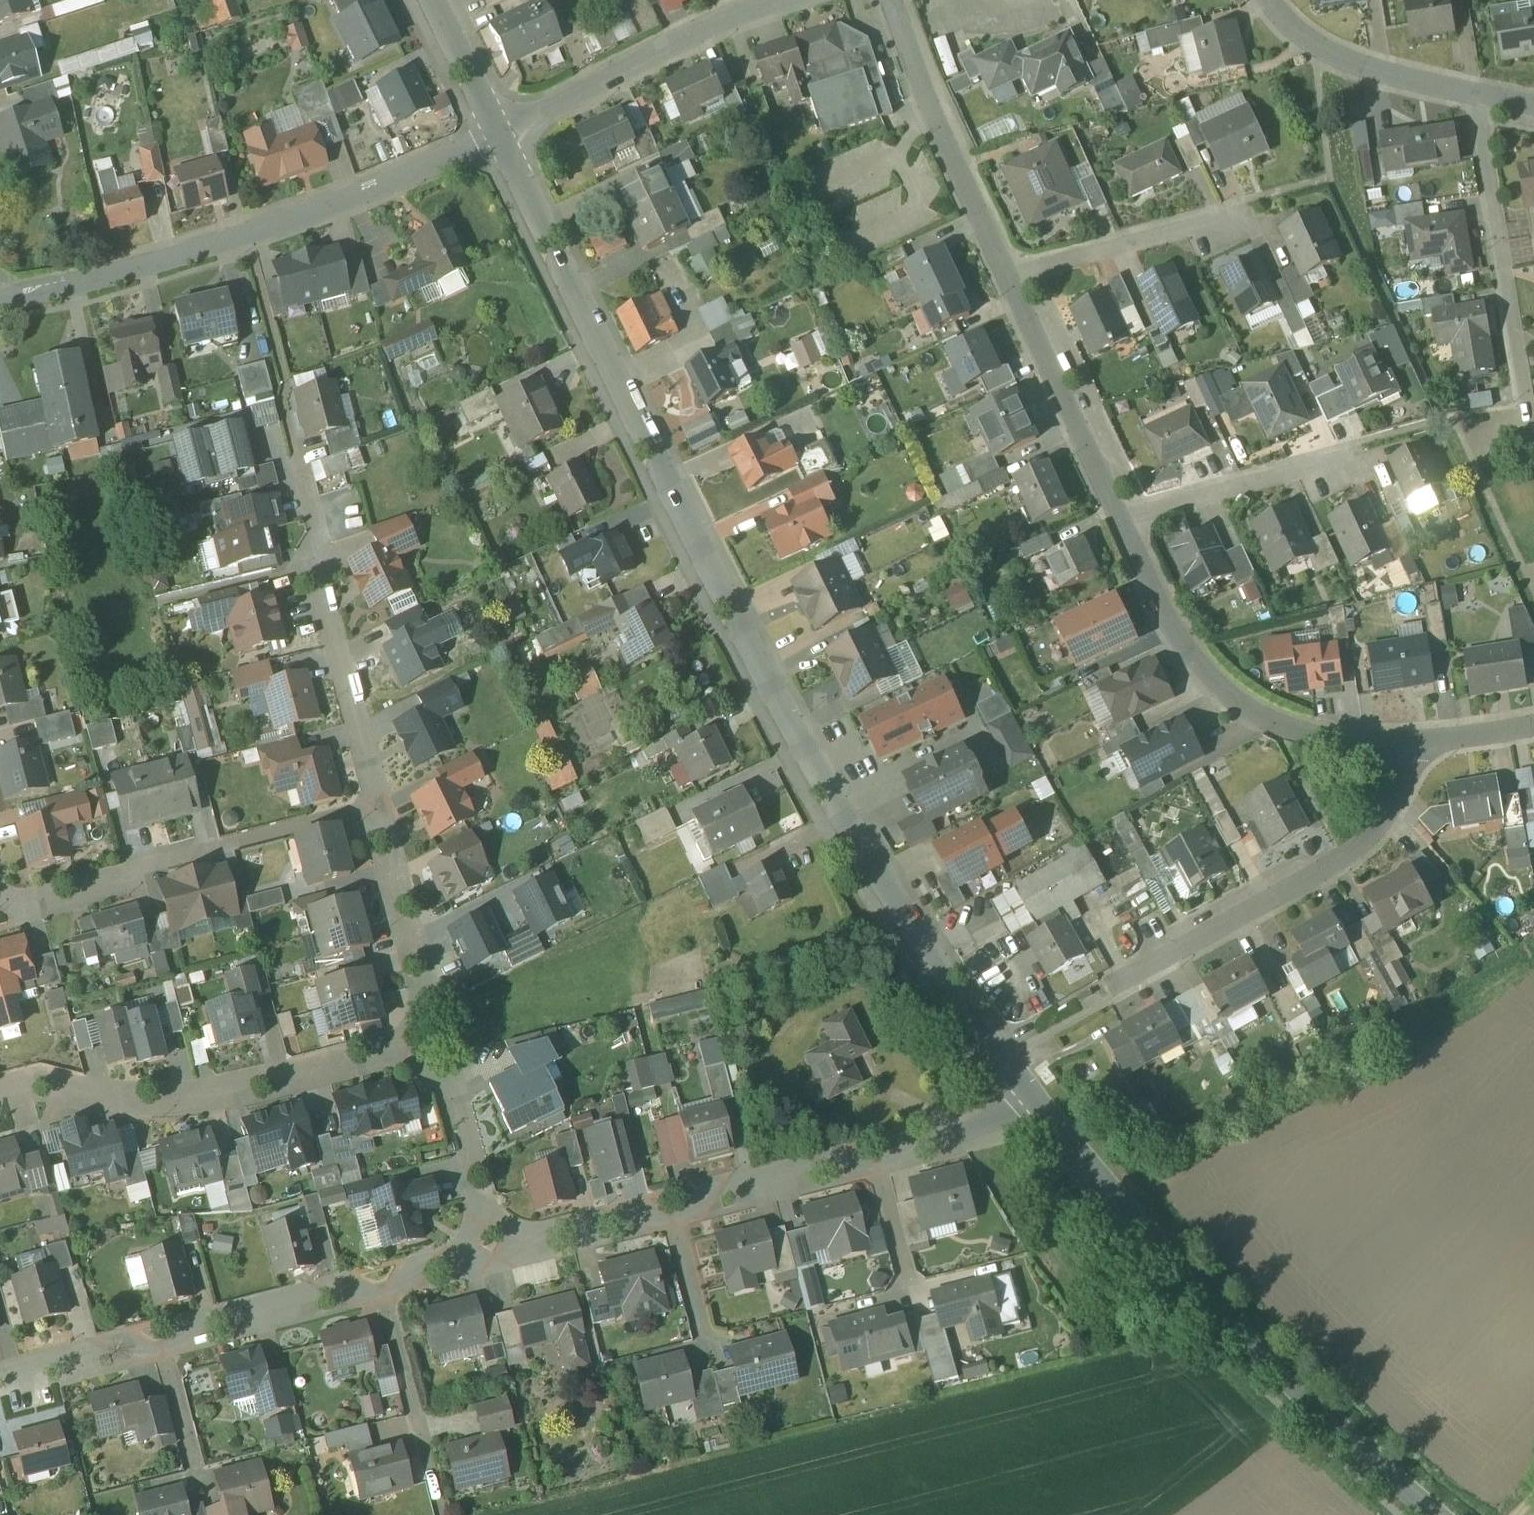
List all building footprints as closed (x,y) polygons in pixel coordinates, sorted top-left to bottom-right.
[(39,15),(34,0),(0,0),(0,28),(39,15)] [(373,7),(370,0),(335,0),(346,19),(340,22),(360,66),(404,47),(384,2),(373,7)] [(672,16),(706,0),(665,0),(672,16)] [(1320,12),(1375,3),(1374,0),(1318,0),(1320,12)] [(1409,3),(1415,46),(1459,40),(1455,8),(1454,0),(1434,0),(1409,3)] [(565,46),(544,4),(488,32),(509,74),(565,46)] [(1155,51),(1197,39),(1212,35),(1208,21),(1151,37),(1155,51)] [(1498,28),(1505,66),(1533,61),(1533,22),(1498,28)] [(846,27),(800,42),(811,76),(878,54),(874,42),(846,27)] [(1212,35),(1197,39),(1209,78),(1251,66),(1240,27),(1212,35)] [(1030,80),(1040,103),(1064,92),(1068,102),(1104,85),(1096,67),(1080,32),(1021,59),(1030,80)] [(0,42),(0,89),(39,76),(25,34),(0,42)] [(800,42),(760,56),(771,89),(791,82),(810,76),(811,76),(800,42)] [(997,95),(1030,80),(1015,47),(982,62),(997,95)] [(977,53),(962,60),(974,84),(989,77),(977,53)] [(817,102),(829,139),(899,116),(878,54),(811,76),(810,76),(818,102),(817,102)] [(1118,87),(1106,62),(1096,67),(1104,85),(1108,92),(1118,87)] [(718,65),(669,87),(686,126),(735,104),(718,65)] [(433,112),(416,74),(382,90),(399,128),(433,112)] [(810,76),(791,82),(800,108),(817,102),(818,102),(810,76)] [(337,121),(325,85),(295,95),(307,131),(337,121)] [(0,123),(0,141),(13,183),(56,170),(48,145),(68,138),(59,106),(0,123)] [(1254,107),(1204,128),(1213,147),(1228,177),(1276,156),(1254,107)] [(629,116),(581,135),(596,173),(644,154),(629,116)] [(1194,137),(1202,153),(1213,147),(1204,128),(1198,117),(1187,122),(1194,137)] [(222,122),(210,125),(218,157),(230,154),(222,122)] [(1370,125),(1356,128),(1360,158),(1375,155),(1370,125)] [(1461,126),(1387,135),(1392,175),(1466,166),(1461,126)] [(265,188),(329,168),(317,132),(280,144),(275,128),(249,136),(265,188)] [(1202,153),(1194,137),(1181,143),(1195,172),(1208,166),(1202,153)] [(1188,179),(1171,145),(1120,171),(1137,205),(1188,179)] [(169,180),(161,146),(140,151),(149,185),(169,180)] [(672,174),(698,163),(691,147),(665,159),(672,174)] [(1080,187),(1063,147),(1009,171),(1035,229),(1089,205),(1080,187)] [(218,163),(179,174),(190,215),(230,204),(218,163)] [(1522,172),(1529,213),(1533,212),(1533,170),(1522,172)] [(669,171),(622,192),(636,223),(683,201),(669,171)] [(151,224),(140,188),(124,193),(119,174),(100,179),(116,234),(151,224)] [(1100,177),(1080,187),(1089,205),(1097,223),(1117,213),(1100,177)] [(683,201),(636,223),(651,255),(698,233),(683,201)] [(1429,223),(1426,207),(1398,212),(1401,228),(1411,226),(1429,223)] [(1327,212),(1285,231),(1302,266),(1308,281),(1350,262),(1327,212)] [(731,231),(723,215),(698,227),(705,243),(731,231)] [(1429,223),(1411,226),(1416,264),(1451,259),(1453,276),(1480,273),(1472,218),(1429,223)] [(478,272),(456,223),(414,242),(423,264),(386,281),(399,308),(478,272)] [(925,298),(932,314),(971,297),(974,296),(955,251),(912,270),(917,281),(895,291),(903,308),(925,298)] [(351,295),(354,307),(372,302),(362,263),(344,267),(341,257),(309,265),(319,303),(351,295)] [(279,272),(282,284),(268,288),(277,321),(292,317),(291,311),(319,303),(309,265),(279,272)] [(1261,265),(1226,281),(1245,322),(1280,306),(1261,265)] [(1174,266),(1137,283),(1164,341),(1200,323),(1174,266)] [(1316,300),(1308,281),(1302,266),(1285,273),(1299,307),(1316,300)] [(682,337),(663,295),(623,313),(642,355),(682,337)] [(233,296),(178,309),(187,348),(242,334),(233,296)] [(980,317),(971,297),(931,315),(940,336),(980,317)] [(1115,298),(1075,316),(1095,359),(1135,341),(1115,298)] [(728,302),(705,312),(715,335),(738,324),(728,302)] [(1491,308),(1438,316),(1443,352),(1458,350),(1462,380),(1501,375),(1491,308)] [(762,335),(754,319),(728,332),(735,347),(762,335)] [(149,387),(140,356),(165,349),(158,323),(112,337),(119,362),(128,393),(149,387)] [(1146,331),(1165,371),(1178,365),(1159,325),(1146,331)] [(440,345),(431,326),(386,345),(395,364),(440,345)] [(997,372),(979,332),(940,349),(958,389),(997,372)] [(742,347),(691,371),(709,407),(742,392),(730,368),(748,360),(742,347)] [(48,406),(1,416),(10,462),(105,442),(87,356),(39,366),(48,406)] [(1379,356),(1341,373),(1349,392),(1322,404),(1333,428),(1360,416),(1399,399),(1379,356)] [(1295,383),(1308,378),(1298,357),(1281,365),(1283,371),(1247,387),(1250,392),(1227,402),(1239,428),(1261,418),(1274,446),(1315,427),(1295,383)] [(268,365),(242,373),(250,402),(277,395),(268,365)] [(170,408),(186,404),(177,370),(160,374),(170,408)] [(547,380),(502,401),(509,415),(527,453),(571,432),(547,380)] [(343,384),(299,395),(311,440),(327,435),(355,428),(353,419),(343,384)] [(1188,389),(1198,411),(1200,416),(1211,411),(1199,384),(1188,389)] [(509,415),(502,401),(497,390),(460,408),(473,433),(509,415)] [(979,417),(1000,463),(1048,441),(1027,395),(979,417)] [(1200,416),(1198,411),(1149,433),(1166,470),(1215,448),(1200,416)] [(355,428),(327,435),(332,459),(366,448),(358,418),(353,419),(355,428)] [(241,425),(213,432),(213,430),(200,434),(201,435),(172,443),(184,488),(203,483),(205,491),(234,484),(237,483),(234,475),(253,470),(241,425)] [(773,437),(735,454),(753,492),(807,468),(796,443),(779,451),(773,437)] [(1395,466),(1405,488),(1385,496),(1397,522),(1418,513),(1415,505),(1446,491),(1427,451),(1395,466)] [(1004,473),(996,457),(967,470),(975,487),(1004,473)] [(604,502),(582,462),(547,481),(568,521),(604,502)] [(1057,466),(1017,485),(1037,530),(1078,511),(1057,466)] [(829,474),(795,490),(802,506),(766,523),(786,565),(844,538),(831,511),(844,505),(829,474)] [(205,520),(223,516),(228,539),(268,530),(283,526),(277,500),(236,510),(234,499),(202,507),(205,520)] [(1401,523),(1387,529),(1375,503),(1335,521),(1356,566),(1396,548),(1402,563),(1416,556),(1401,523)] [(1343,566),(1330,536),(1319,541),(1304,505),(1258,526),(1279,574),(1315,558),(1322,575),(1343,566)] [(410,520),(375,534),(382,552),(352,564),(371,612),(417,593),(405,563),(424,555),(410,520)] [(279,557),(275,558),(268,530),(228,539),(215,543),(222,573),(246,567),(248,577),(282,569),(279,557)] [(1247,548),(1229,555),(1217,531),(1179,549),(1200,594),(1238,576),(1243,586),(1260,579),(1247,548)] [(622,536),(589,553),(606,588),(640,572),(622,536)] [(855,541),(836,549),(842,561),(860,552),(855,541)] [(1096,542),(1053,561),(1069,595),(1112,575),(1096,542)] [(839,562),(795,584),(804,600),(802,601),(805,608),(850,586),(839,562)] [(201,601),(208,630),(232,624),(241,658),(299,644),(283,581),(240,592),(201,601)] [(850,586),(805,608),(808,614),(810,613),(818,630),(861,609),(850,586)] [(10,636),(8,627),(23,623),(15,594),(2,598),(0,589),(0,638),(10,636)] [(620,622),(634,616),(625,598),(579,620),(591,645),(623,629),(620,622)] [(1116,600),(1083,616),(1103,657),(1136,641),(1131,629),(1136,627),(1128,610),(1122,613),(1116,600)] [(634,616),(620,622),(623,629),(633,648),(621,654),(629,669),(679,645),(659,604),(634,616)] [(1428,610),(1433,640),(1435,655),(1451,653),(1443,607),(1428,610)] [(393,624),(402,645),(386,652),(404,693),(447,673),(432,640),(442,636),(429,608),(393,624)] [(1510,612),(1517,642),(1533,639),(1533,621),(1529,608),(1510,612)] [(1083,616),(1058,628),(1078,669),(1103,657),(1083,616)] [(872,631),(832,651),(829,652),(837,669),(836,669),(839,676),(884,655),(872,631)] [(1300,638),(1270,642),(1275,682),(1296,679),(1298,697),(1351,690),(1345,644),(1302,649),(1300,638)] [(1433,640),(1376,648),(1383,698),(1439,690),(1435,655),(1433,640)] [(1525,646),(1466,656),(1473,699),(1533,688),(1525,646)] [(884,655),(839,676),(842,682),(844,682),(852,699),(895,677),(884,655)] [(48,720),(42,693),(30,696),(21,662),(0,667),(0,713),(9,711),(14,729),(48,720)] [(1160,662),(1117,682),(1113,673),(1086,686),(1091,696),(1103,690),(1112,711),(1170,684),(1160,662)] [(272,666),(236,676),(243,706),(268,700),(277,736),(325,724),(313,675),(277,683),(272,666)] [(458,680),(421,697),(430,715),(398,729),(418,775),(466,753),(452,724),(473,714),(458,680)] [(945,681),(916,695),(934,733),(963,719),(945,681)] [(1170,684),(1112,711),(1121,729),(1109,734),(1115,748),(1143,734),(1137,722),(1179,702),(1170,684)] [(934,733),(916,695),(891,706),(909,744),(934,733)] [(909,744),(891,706),(862,720),(880,758),(889,754),(909,744)] [(43,744),(0,754),(0,769),(9,804),(60,791),(49,748),(79,741),(72,715),(38,724),(43,744)] [(1017,720),(992,733),(1012,773),(1037,760),(1017,720)] [(1115,748),(1107,752),(1112,763),(1118,760),(1126,776),(1140,769),(1200,741),(1190,720),(1146,741),(1143,734),(1115,748)] [(115,724),(91,730),(98,755),(121,749),(115,724)] [(736,768),(721,733),(695,744),(678,752),(693,787),(736,768)] [(678,752),(695,744),(690,734),(665,745),(670,755),(678,752)] [(349,802),(335,750),(309,757),(305,741),(262,752),(266,768),(274,765),(283,797),(302,793),(307,812),(349,802)] [(1200,741),(1140,769),(1148,785),(1142,788),(1149,802),(1170,792),(1163,779),(1208,758),(1200,741)] [(941,837),(937,827),(997,797),(975,753),(910,785),(926,816),(904,827),(915,850),(941,837)] [(442,774),(448,788),(415,803),(435,845),(482,823),(469,795),(492,784),(479,757),(442,774)] [(155,768),(169,824),(202,816),(188,760),(155,768)] [(169,824),(155,768),(117,778),(130,833),(169,824)] [(1502,780),(1451,786),(1454,809),(1457,832),(1507,826),(1502,780)] [(1292,782),(1251,803),(1276,852),(1317,832),(1292,782)] [(93,793),(47,804),(51,822),(20,830),(31,875),(80,863),(72,831),(100,824),(93,793)] [(748,795),(698,819),(718,862),(769,838),(748,795)] [(1435,813),(1423,822),(1439,839),(1450,829),(1457,832),(1454,809),(1435,813)] [(679,836),(669,815),(638,829),(648,851),(679,836)] [(1231,817),(1217,824),(1231,851),(1245,844),(1231,817)] [(993,827),(941,853),(963,896),(1016,869),(1013,862),(1043,847),(1028,818),(997,834),(993,827)] [(345,829),(301,841),(315,889),(358,877),(345,829)] [(1150,853),(1136,860),(1150,888),(1164,881),(1173,876),(1186,902),(1235,876),(1211,830),(1162,856),(1153,861),(1150,853)] [(476,834),(444,850),(448,859),(430,868),(450,907),(490,887),(483,873),(493,868),(476,834)] [(1090,854),(1025,889),(1044,923),(1109,888),(1090,854)] [(782,864),(748,881),(768,920),(801,903),(782,864)] [(172,884),(161,887),(168,914),(172,931),(176,930),(232,915),(236,914),(231,897),(224,870),(213,873),(213,870),(171,881),(172,884)] [(740,901),(726,871),(703,882),(717,912),(740,901)] [(1380,916),(1364,924),(1389,972),(1408,962),(1395,937),(1444,911),(1425,873),(1372,901),(1380,916)] [(244,894),(231,897),(236,914),(232,915),(234,919),(249,916),(244,894)] [(287,909),(284,895),(250,903),(254,917),(287,909)] [(366,898),(313,913),(319,938),(373,924),(366,898)] [(146,946),(147,946),(142,927),(137,908),(81,923),(86,942),(73,945),(79,967),(104,960),(103,957),(146,946)] [(1095,957),(1069,911),(1028,933),(1055,980),(1076,969),(1095,957)] [(172,931),(168,914),(155,918),(156,924),(160,938),(177,934),(176,930),(172,931)] [(249,916),(234,919),(237,933),(253,929),(249,916)] [(1299,945),(1309,965),(1290,975),(1306,1004),(1314,1019),(1325,1012),(1318,998),(1350,981),(1340,961),(1360,951),(1344,921),(1299,945)] [(156,924),(142,927),(147,946),(146,946),(148,956),(164,952),(160,938),(156,924)] [(380,949),(373,924),(319,938),(326,964),(380,949)] [(177,934),(160,938),(164,952),(181,948),(177,934)] [(39,985),(41,993),(66,987),(58,958),(36,963),(30,941),(0,949),(0,995),(39,985)] [(1257,964),(1210,987),(1223,1015),(1229,1025),(1274,1002),(1257,964)] [(272,1038),(262,1000),(269,998),(262,972),(232,980),(238,1004),(213,1011),(224,1051),(272,1038)] [(328,1014),(384,1000),(378,975),(322,989),(328,1014)] [(1223,1015),(1210,987),(1178,1003),(1191,1027),(1194,1031),(1223,1015)] [(1287,1028),(1311,1015),(1297,989),(1274,1002),(1287,1028)] [(384,1000),(328,1014),(334,1038),(390,1023),(384,1000)] [(168,1038),(188,1033),(180,1003),(160,1009),(168,1038)] [(1165,1009),(1179,1033),(1191,1027),(1178,1003),(1165,1009)] [(1179,1033),(1166,1011),(1108,1043),(1130,1084),(1189,1051),(1179,1033)] [(146,1069),(174,1062),(162,1015),(134,1023),(146,1069)] [(294,1015),(280,1019),(286,1042),(300,1038),(294,1015)] [(828,1106),(866,1089),(856,1066),(876,1056),(857,1015),(825,1029),(832,1045),(806,1057),(828,1106)] [(131,1016),(100,1025),(112,1072),(144,1064),(131,1016)] [(91,1024),(74,1029),(81,1056),(99,1052),(91,1024)] [(512,1047),(522,1070),(545,1059),(550,1069),(562,1064),(553,1035),(512,1047)] [(522,1070),(491,1087),(511,1125),(533,1114),(542,1131),(574,1114),(550,1069),(545,1059),(522,1070)] [(722,1102),(725,1111),(738,1108),(728,1068),(709,1073),(717,1103),(722,1102)] [(377,1091),(337,1101),(348,1144),(388,1133),(427,1123),(416,1081),(377,1091)] [(717,1103),(684,1112),(699,1167),(737,1156),(725,1111),(722,1102),(717,1103)] [(307,1109),(247,1126),(258,1163),(291,1154),(297,1175),(323,1168),(307,1109)] [(629,1126),(592,1135),(605,1189),(642,1180),(629,1126)] [(117,1131),(64,1145),(76,1188),(124,1175),(128,1190),(150,1185),(141,1153),(124,1158),(117,1131)] [(242,1158),(220,1164),(212,1135),(165,1148),(178,1200),(226,1187),(233,1212),(255,1206),(242,1158)] [(562,1140),(567,1161),(571,1174),(586,1169),(578,1136),(562,1140)] [(24,1163),(18,1143),(0,1148),(0,1201),(30,1193),(32,1199),(55,1193),(45,1157),(24,1163)] [(567,1161),(529,1170),(540,1214),(578,1205),(571,1174),(567,1161)] [(965,1174),(918,1186),(924,1211),(931,1238),(979,1226),(965,1174)] [(378,1185),(346,1193),(352,1216),(374,1210),(386,1254),(429,1243),(422,1215),(447,1208),(441,1187),(416,1193),(415,1190),(382,1198),(378,1185)] [(303,1205),(309,1226),(266,1237),(277,1280),(321,1269),(312,1234),(327,1230),(319,1200),(303,1205)] [(862,1202),(808,1215),(813,1236),(818,1255),(834,1251),(838,1266),(876,1257),(862,1202)] [(931,1238),(924,1211),(907,1215),(916,1249),(933,1244),(931,1238)] [(184,1251),(204,1246),(197,1217),(177,1222),(184,1251)] [(768,1227),(721,1238),(733,1287),(779,1275),(770,1239),(768,1227)] [(791,1234),(770,1239),(779,1275),(780,1278),(801,1273),(793,1241),(791,1234)] [(818,1255),(813,1236),(793,1241),(801,1273),(802,1277),(822,1271),(818,1255)] [(69,1246),(47,1252),(53,1273),(75,1267),(69,1246)] [(146,1260),(159,1310),(195,1300),(182,1251),(146,1260)] [(672,1318),(668,1303),(673,1302),(661,1256),(601,1271),(607,1294),(588,1299),(596,1330),(619,1324),(617,1315),(627,1313),(630,1328),(672,1318)] [(13,1285),(25,1329),(74,1316),(62,1272),(13,1285)] [(1000,1285),(940,1300),(949,1336),(973,1330),(977,1347),(1013,1339),(1000,1285)] [(477,1300),(424,1315),(438,1364),(480,1353),(491,1350),(484,1325),(477,1300)] [(579,1302),(520,1316),(532,1362),(558,1356),(564,1382),(597,1374),(579,1302)] [(894,1323),(892,1313),(835,1328),(825,1330),(833,1358),(840,1356),(845,1377),(920,1357),(910,1319),(894,1323)] [(532,1362),(520,1316),(498,1322),(510,1367),(532,1362)] [(944,1319),(922,1325),(933,1365),(954,1360),(944,1319)] [(510,1367),(498,1322),(484,1325),(491,1350),(480,1353),(485,1374),(510,1367)] [(330,1380),(376,1368),(372,1354),(365,1328),(320,1339),(330,1380)] [(790,1339),(734,1353),(740,1376),(746,1402),(803,1388),(790,1339)] [(402,1383),(393,1348),(372,1354),(376,1368),(381,1389),(402,1383)] [(265,1352),(225,1362),(235,1404),(260,1398),(265,1421),(299,1412),(290,1377),(273,1382),(265,1352)] [(691,1380),(685,1357),(634,1371),(646,1417),(697,1403),(691,1380)] [(719,1381),(717,1374),(691,1380),(697,1403),(702,1426),(728,1420),(719,1381)] [(740,1376),(719,1381),(728,1420),(750,1415),(746,1402),(740,1376)] [(143,1385),(91,1398),(102,1440),(140,1430),(144,1445),(177,1437),(169,1403),(148,1408),(143,1385)] [(512,1403),(479,1412),(487,1442),(502,1438),(520,1433),(512,1403)] [(62,1426),(15,1440),(28,1483),(75,1469),(62,1426)] [(487,1442),(451,1451),(463,1498),(514,1485),(502,1438),(487,1442)] [(406,1449),(347,1465),(357,1501),(416,1484),(406,1449)] [(220,1476),(228,1507),(210,1511),(211,1514),(278,1514),(281,1514),(268,1464),(220,1476)] [(142,1501),(145,1514),(191,1514),(185,1491),(142,1501)]
